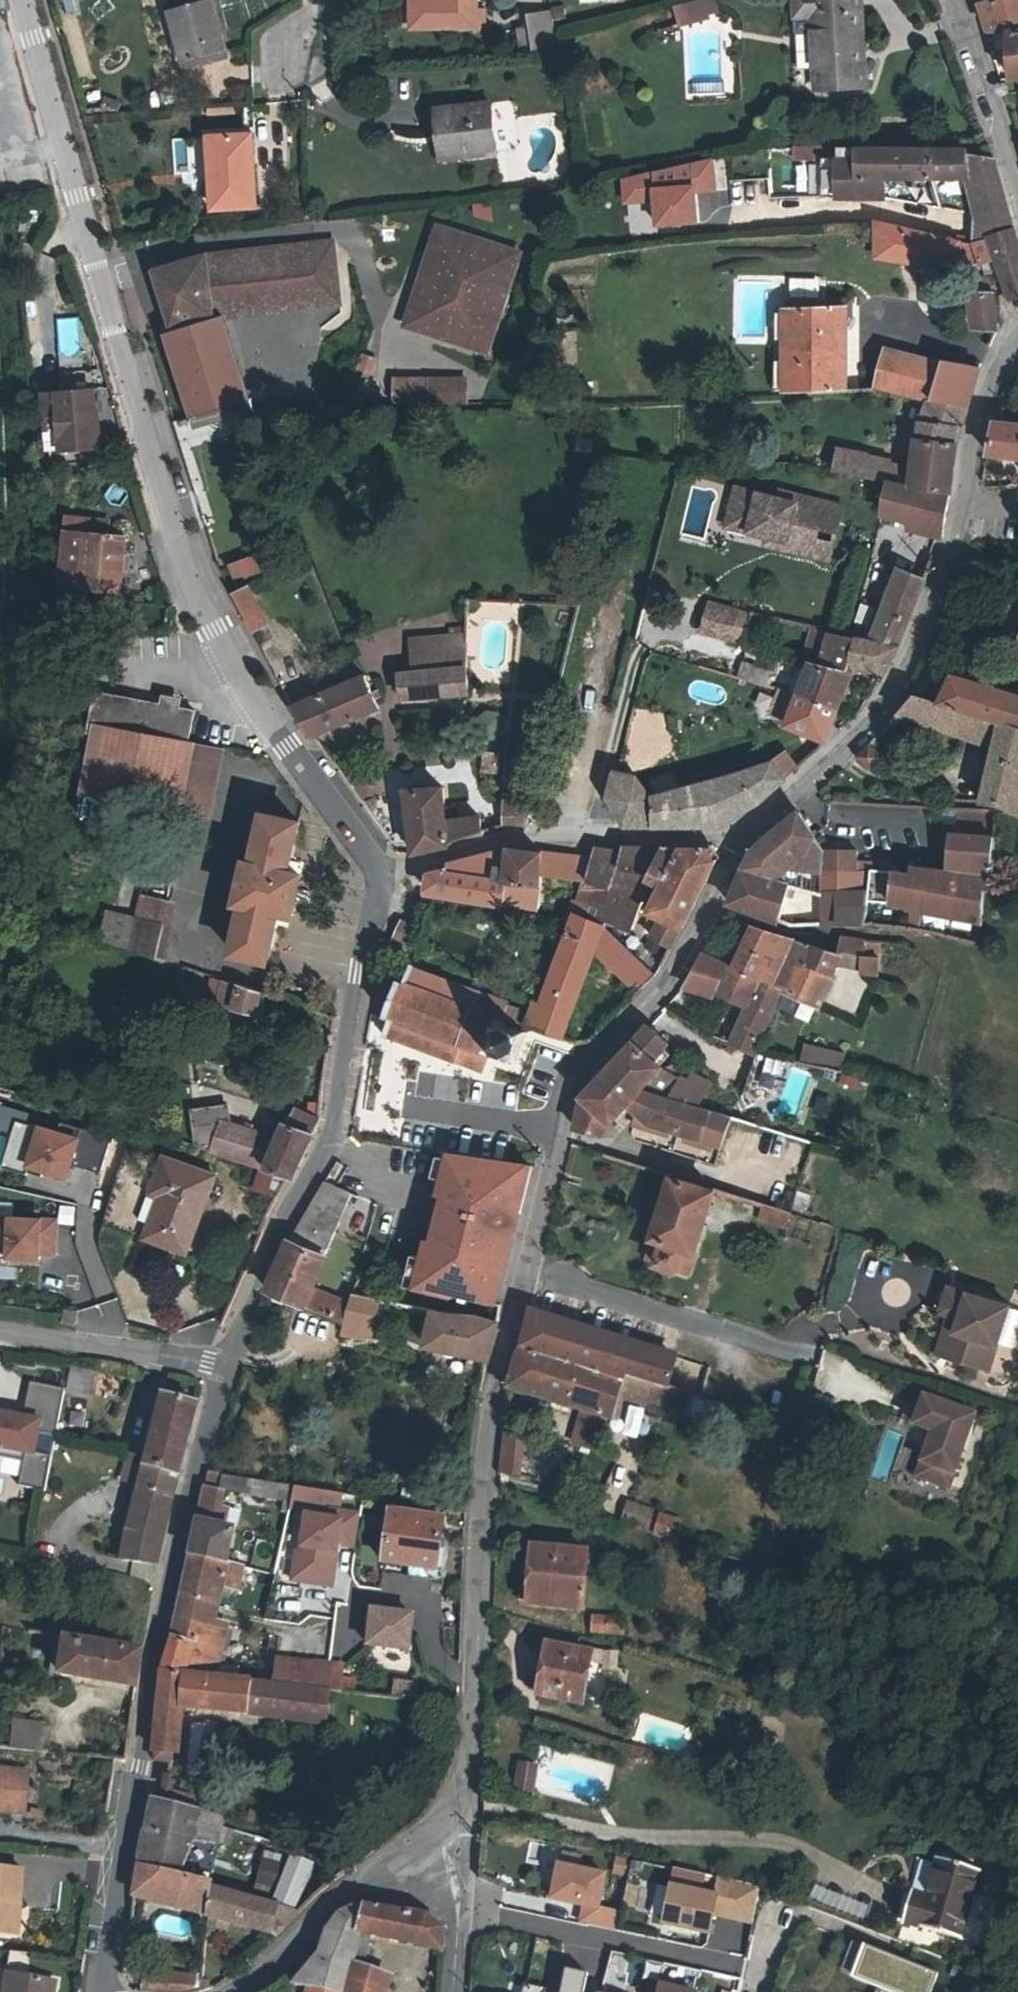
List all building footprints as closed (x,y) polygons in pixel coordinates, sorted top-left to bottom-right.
[(477,7),(477,0),(414,0),(414,9),(427,9),(428,22),(444,21),(444,25),(477,25),(477,7)] [(716,16),(714,0),(675,0),(671,1),(674,22),(716,16)] [(796,11),(813,10),(812,0),(795,0),(796,11)] [(813,10),(815,39),(820,88),(866,83),(859,0),(812,0),(813,10)] [(1010,33),(1017,32),(1017,0),(996,0),(984,3),(993,35),(1010,33)] [(213,2),(173,14),(193,72),(231,60),(213,2)] [(486,8),(477,7),(477,25),(487,24),(486,8)] [(813,10),(796,11),(799,41),(815,39),(813,10)] [(528,17),(530,28),(532,45),(533,48),(545,46),(557,44),(552,14),(528,17)] [(519,47),(532,45),(530,28),(517,30),(519,47)] [(1017,77),(1017,32),(1010,33),(1014,70),(997,72),(999,79),(1017,77)] [(490,105),(444,110),(448,142),(440,143),(443,161),(497,153),(490,105)] [(448,142),(444,110),(435,111),(440,143),(448,142)] [(174,139),(175,160),(192,159),(191,139),(174,139)] [(256,141),(214,143),(221,214),(262,211),(256,141)] [(838,145),(838,158),(837,194),(885,196),(886,177),(969,180),(978,221),(1008,212),(990,157),(957,147),(928,145),(838,145)] [(823,195),(837,194),(838,158),(824,157),(823,195)] [(696,221),(694,192),(714,190),(713,161),(622,181),(624,202),(654,200),(656,224),(696,221)] [(1008,212),(978,221),(982,237),(1014,228),(1008,212)] [(970,243),(873,218),(874,247),(966,269),(970,243)] [(490,353),(521,246),(430,219),(399,326),(490,353)] [(1014,228),(982,237),(979,238),(982,251),(998,251),(1012,294),(1017,293),(1017,240),(1014,228)] [(977,239),(978,233),(964,229),(961,237),(972,240),(977,239)] [(223,320),(327,308),(319,248),(215,261),(163,277),(204,411),(251,411),(223,320)] [(968,291),(972,321),(996,320),(996,297),(990,293),(968,291)] [(847,305),(788,309),(789,393),(851,388),(847,305)] [(57,354),(78,354),(78,317),(57,317),(57,354)] [(934,396),(944,358),(882,346),(877,386),(934,396)] [(356,369),(372,372),(376,355),(360,351),(356,369)] [(934,396),(937,396),(969,402),(979,370),(982,364),(944,358),(934,396)] [(389,373),(389,402),(465,402),(465,373),(389,373)] [(102,389),(73,393),(81,449),(111,444),(102,389)] [(81,449),(73,393),(49,396),(51,415),(64,413),(66,431),(69,450),(81,449)] [(964,423),(969,402),(937,396),(932,416),(964,423)] [(64,413),(51,415),(49,415),(51,433),(66,431),(64,413)] [(1017,458),(1017,424),(991,421),(984,457),(1017,458)] [(924,436),(919,465),(916,485),(953,494),(961,438),(924,436)] [(841,445),(836,466),(867,473),(871,453),(841,445)] [(916,485),(919,465),(871,453),(867,473),(890,479),(916,485)] [(953,494),(916,485),(890,479),(884,509),(909,516),(908,522),(945,532),(946,526),(953,494)] [(768,539),(789,542),(786,552),(826,559),(830,541),(819,539),(822,529),(838,532),(845,496),(799,486),(796,501),(778,498),(780,491),(736,482),(729,514),(753,520),(749,535),(768,539)] [(782,483),(780,491),(778,498),(796,501),(799,486),(782,483)] [(726,530),(749,535),(753,520),(729,514),(726,530)] [(94,531),(117,533),(118,521),(77,518),(70,584),(89,586),(94,531)] [(135,535),(117,533),(94,531),(89,586),(131,590),(135,535)] [(766,548),(786,552),(789,542),(768,539),(766,548)] [(836,543),(830,541),(826,559),(833,560),(836,543)] [(225,563),(232,581),(261,571),(254,553),(225,563)] [(876,629),(873,640),(902,647),(906,636),(922,596),(929,581),(900,567),(879,631),(876,629)] [(236,595),(258,632),(273,624),(251,586),(236,595)] [(713,601),(704,631),(733,640),(741,609),(713,601)] [(746,620),(752,622),(755,612),(749,611),(746,620)] [(791,621),(755,612),(752,622),(749,634),(785,642),(791,621)] [(836,631),(821,628),(818,641),(832,644),(836,631)] [(825,666),(850,672),(852,666),(863,637),(836,631),(832,644),(825,666)] [(888,675),(902,647),(873,640),(863,637),(852,666),(888,675)] [(825,666),(832,644),(818,641),(805,638),(800,660),(813,663),(825,666)] [(414,655),(417,678),(468,672),(465,649),(414,655)] [(735,676),(762,682),(765,666),(739,660),(735,676)] [(801,695),(838,705),(850,672),(825,666),(813,663),(801,695)] [(417,678),(401,679),(405,701),(476,694),(479,670),(468,672),(417,678)] [(1017,726),(1017,689),(970,675),(956,706),(985,715),(1014,724),(1017,726)] [(316,739),(382,712),(365,677),(294,708),(316,739)] [(97,716),(185,740),(186,734),(191,710),(102,692),(97,716)] [(827,740),(838,705),(801,695),(790,725),(827,740)] [(977,741),(985,715),(956,706),(924,696),(901,720),(977,741)] [(485,737),(503,736),(502,711),(485,712),(485,737)] [(1014,724),(985,715),(977,741),(1007,750),(1014,724)] [(81,792),(180,813),(193,747),(194,742),(185,740),(97,716),(81,792)] [(1014,724),(1007,750),(992,806),(1001,808),(1010,809),(1017,816),(1017,726),(1014,724)] [(868,769),(880,753),(864,741),(852,757),(868,769)] [(193,747),(180,813),(207,818),(221,753),(193,747)] [(801,753),(765,772),(773,787),(806,760),(801,753)] [(701,831),(773,787),(765,772),(702,784),(662,797),(661,830),(701,831)] [(661,830),(662,797),(637,776),(620,775),(611,806),(626,820),(637,829),(661,830)] [(486,837),(482,820),(448,822),(445,789),(410,791),(415,857),(415,860),(421,858),(450,848),(449,846),(486,837)] [(531,809),(508,812),(510,833),(527,831),(531,809)] [(994,868),(994,811),(963,809),(964,830),(957,829),(956,868),(977,868),(994,868)] [(242,904),(231,954),(268,962),(279,911),(292,914),(302,872),(290,870),(300,822),(261,814),(251,861),(243,860),(233,903),(242,904)] [(759,851),(747,877),(793,887),(826,893),(842,894),(872,896),(875,872),(868,871),(855,871),(826,870),(828,851),(803,819),(776,837),(759,851)] [(696,851),(675,852),(654,910),(611,893),(607,926),(638,933),(643,917),(666,927),(657,949),(676,957),(684,945),(725,862),(725,858),(723,854),(719,851),(714,851),(696,851)] [(857,852),(828,851),(826,870),(855,871),(856,860),(857,852)] [(595,853),(590,884),(611,893),(654,910),(675,852),(595,853)] [(544,878),(588,883),(590,884),(595,853),(544,853),(505,853),(473,863),(473,862),(447,868),(448,873),(424,881),(423,892),(539,911),(544,878)] [(869,861),(856,860),(855,871),(868,871),(869,861)] [(982,875),(977,875),(956,874),(930,873),(928,879),(912,875),(875,872),(872,896),(868,930),(884,930),(975,945),(979,929),(982,875)] [(793,887),(747,877),(735,907),(785,924),(793,887)] [(590,884),(588,883),(582,900),(575,896),(568,915),(576,918),(605,931),(607,926),(611,893),(590,884)] [(96,936),(149,952),(162,897),(135,891),(130,913),(105,905),(96,936)] [(826,893),(822,927),(840,928),(842,894),(826,893)] [(842,894),(840,928),(868,930),(872,896),(842,894)] [(595,957),(605,931),(576,918),(573,925),(550,985),(545,984),(543,992),(546,995),(544,1011),(536,1008),(531,1030),(562,1043),(595,957)] [(394,944),(414,952),(417,928),(404,922),(394,944)] [(767,984),(780,990),(793,963),(801,965),(809,948),(752,929),(731,969),(766,986),(767,984)] [(658,980),(605,931),(595,957),(640,997),(658,980)] [(841,960),(838,968),(863,972),(872,941),(850,939),(841,960)] [(809,948),(801,965),(834,977),(838,968),(841,960),(819,952),(809,948)] [(726,976),(723,987),(754,1006),(749,1017),(771,1026),(784,998),(787,993),(780,990),(767,984),(766,986),(731,969),(702,955),(693,970),(726,976)] [(818,1011),(834,977),(801,965),(793,963),(780,990),(787,993),(784,998),(818,1011)] [(685,987),(723,987),(726,976),(693,970),(685,987)] [(218,992),(233,997),(237,982),(221,977),(218,992)] [(391,1019),(385,1036),(392,1039),(448,1061),(474,1071),(482,1049),(502,1056),(506,1058),(515,1035),(503,1030),(508,1017),(407,978),(401,992),(393,989),(382,1016),(391,1019)] [(258,989),(237,982),(233,997),(232,1003),(252,1009),(258,989)] [(756,1056),(771,1026),(749,1017),(743,1031),(736,1049),(756,1056)] [(612,1072),(608,1077),(655,1092),(722,1114),(732,1117),(738,1094),(742,1096),(746,1082),(711,1073),(707,1086),(671,1075),(672,1072),(667,1071),(659,1065),(673,1046),(650,1027),(612,1072)] [(798,1055),(838,1069),(844,1054),(803,1040),(798,1055)] [(606,1139),(636,1107),(655,1092),(608,1077),(587,1103),(579,1131),(606,1139)] [(722,1114),(655,1092),(636,1107),(656,1125),(714,1142),(722,1114)] [(4,1128),(11,1106),(0,1103),(0,1127),(4,1128)] [(112,1138),(21,1110),(3,1167),(28,1174),(28,1172),(31,1165),(44,1170),(67,1177),(71,1164),(101,1173),(112,1138)] [(732,1117),(722,1114),(714,1142),(737,1148),(745,1121),(732,1117)] [(133,1120),(126,1118),(124,1124),(131,1126),(133,1120)] [(210,1150),(289,1176),(294,1178),(308,1152),(314,1134),(315,1130),(285,1120),(280,1123),(277,1134),(222,1121),(210,1150)] [(531,1166),(449,1154),(415,1288),(453,1297),(470,1297),(494,1304),(531,1166)] [(142,1229),(138,1240),(180,1254),(206,1178),(154,1160),(132,1226),(142,1229)] [(44,1170),(31,1165),(28,1172),(42,1176),(44,1170)] [(718,1190),(675,1176),(655,1239),(666,1243),(658,1263),(657,1264),(678,1272),(686,1251),(697,1255),(718,1190)] [(267,1294),(304,1309),(323,1259),(340,1217),(350,1195),(323,1183),(321,1187),(267,1294)] [(792,1214),(727,1193),(722,1209),(756,1219),(757,1218),(787,1228),(792,1214)] [(0,1217),(0,1252),(9,1253),(9,1258),(40,1259),(41,1254),(55,1255),(57,1220),(0,1217)] [(666,1243),(655,1239),(647,1259),(658,1263),(666,1243)] [(941,1314),(951,1317),(954,1318),(950,1332),(957,1335),(950,1357),(990,1371),(1011,1307),(951,1287),(941,1314)] [(310,1311),(331,1319),(336,1304),(314,1297),(310,1311)] [(381,1303),(365,1300),(352,1298),(350,1308),(347,1326),(373,1336),(381,1303)] [(350,1308),(336,1304),(331,1319),(347,1326),(350,1308)] [(79,1312),(67,1310),(64,1322),(77,1325),(79,1312)] [(535,1312),(526,1347),(585,1364),(626,1377),(628,1372),(670,1385),(679,1355),(535,1312)] [(490,1357),(498,1324),(480,1321),(437,1313),(431,1344),(490,1357)] [(939,1353),(950,1357),(957,1335),(950,1332),(954,1318),(951,1317),(939,1353)] [(573,1406),(585,1364),(526,1347),(516,1380),(514,1388),(573,1406)] [(710,1365),(679,1355),(670,1385),(695,1392),(701,1394),(710,1365)] [(622,1393),(626,1377),(585,1364),(573,1406),(613,1417),(615,1418),(622,1393)] [(71,1366),(67,1391),(95,1395),(99,1370),(71,1366)] [(670,1385),(628,1372),(626,1377),(622,1393),(689,1414),(695,1392),(670,1385)] [(45,1491),(52,1456),(34,1453),(38,1433),(55,1436),(65,1389),(30,1382),(23,1418),(13,1416),(11,1423),(0,1421),(0,1457),(24,1462),(20,1486),(45,1491)] [(161,1392),(146,1453),(143,1461),(177,1468),(183,1442),(194,1399),(161,1392)] [(925,1397),(915,1423),(934,1430),(915,1480),(947,1492),(975,1415),(925,1397)] [(637,1438),(641,1406),(625,1404),(621,1436),(637,1438)] [(503,1466),(521,1469),(527,1426),(507,1423),(503,1466)] [(869,1477),(886,1482),(902,1435),(884,1429),(869,1477)] [(34,1453),(52,1456),(55,1436),(38,1433),(34,1453)] [(118,1474),(139,1479),(143,1461),(146,1453),(125,1448),(118,1474)] [(153,1563),(177,1468),(143,1461),(139,1479),(120,1556),(153,1563)] [(213,1621),(223,1579),(226,1567),(234,1533),(215,1527),(223,1492),(264,1496),(273,1498),(276,1483),(212,1475),(193,1556),(165,1673),(217,1678),(229,1624),(213,1621)] [(342,1494),(276,1483),(273,1498),(284,1500),(282,1512),(289,1513),(291,1498),(340,1506),(342,1494)] [(667,1511),(631,1501),(624,1522),(660,1534),(667,1511)] [(416,1559),(414,1567),(447,1573),(451,1539),(442,1538),(445,1515),(395,1509),(388,1555),(416,1559)] [(305,1512),(301,1546),(297,1545),(292,1578),(332,1584),(337,1551),(336,1551),(337,1542),(353,1544),(357,1513),(338,1510),(337,1517),(305,1512)] [(537,1546),(534,1604),(590,1607),(592,1548),(537,1546)] [(241,1570),(226,1567),(223,1579),(239,1583),(241,1570)] [(508,1589),(508,1603),(522,1604),(523,1590),(508,1589)] [(413,1615),(376,1611),(372,1646),(409,1650),(413,1615)] [(64,1639),(57,1676),(137,1691),(139,1657),(140,1654),(64,1639)] [(558,1644),(547,1695),(587,1703),(598,1652),(558,1644)] [(626,1653),(615,1654),(614,1671),(626,1672),(626,1669),(626,1653)] [(278,1661),(298,1664),(295,1687),(331,1690),(343,1692),(347,1667),(279,1658),(278,1661)] [(278,1661),(275,1685),(295,1687),(298,1664),(278,1661)] [(327,1725),(331,1690),(295,1687),(275,1685),(217,1678),(165,1673),(154,1765),(178,1770),(188,1712),(327,1725)] [(424,1685),(404,1683),(402,1697),(422,1700),(424,1685)] [(17,1720),(0,1720),(0,1749),(16,1751),(17,1720)] [(515,1758),(509,1788),(530,1792),(537,1762),(515,1758)] [(27,1818),(32,1777),(0,1773),(0,1814),(27,1818)] [(197,1837),(220,1841),(222,1831),(199,1827),(201,1812),(149,1802),(140,1864),(191,1878),(197,1837)] [(225,1815),(201,1812),(199,1827),(222,1831),(223,1827),(225,1815)] [(212,1886),(220,1841),(197,1837),(191,1878),(212,1886)] [(272,1888),(269,1899),(298,1907),(311,1859),(284,1853),(283,1857),(262,1851),(254,1883),(272,1888)] [(911,1892),(903,1921),(958,1938),(978,1870),(938,1858),(926,1896),(911,1892)] [(134,1899),(210,1916),(212,1886),(191,1878),(140,1864),(134,1899)] [(552,1900),(591,1908),(588,1925),(617,1931),(621,1913),(598,1908),(605,1875),(559,1865),(552,1900)] [(670,1882),(700,1889),(703,1874),(673,1868),(670,1882)] [(13,1938),(21,1875),(0,1872),(0,1936),(13,1938)] [(715,1892),(711,1913),(749,1921),(756,1889),(718,1880),(715,1892)] [(711,1913),(715,1892),(700,1889),(670,1882),(662,1919),(707,1929),(711,1913)] [(813,1884),(806,1896),(825,1907),(832,1894),(813,1884)] [(299,1910),(212,1886),(210,1916),(209,1922),(240,1930),(271,1938),(299,1910)] [(320,1943),(324,1944),(321,1952),(317,1949),(314,1953),(318,1956),(294,1985),(330,1991),(345,1991),(349,1974),(354,1956),(363,1959),(370,1934),(360,1932),(367,1907),(354,1909),(341,1915),(329,1932),(326,1940),(322,1939),(320,1943)] [(427,1916),(367,1907),(360,1932),(370,1934),(443,1950),(444,1929),(427,1916)] [(240,1930),(209,1922),(207,1945),(235,1947),(240,1930)] [(867,1946),(855,1978),(893,1991),(931,1991),(938,1973),(867,1946)] [(8,1956),(4,1982),(26,1986),(30,1959),(8,1956)] [(149,1962),(146,1991),(165,1991),(197,1991),(206,1967),(149,1962)] [(565,1967),(560,1991),(583,1991),(587,1972),(565,1967)] [(349,1974),(345,1991),(387,1991),(389,1987),(349,1974)] [(26,1986),(4,1982),(0,1982),(0,1991),(50,1991),(51,1989),(26,1986)]
